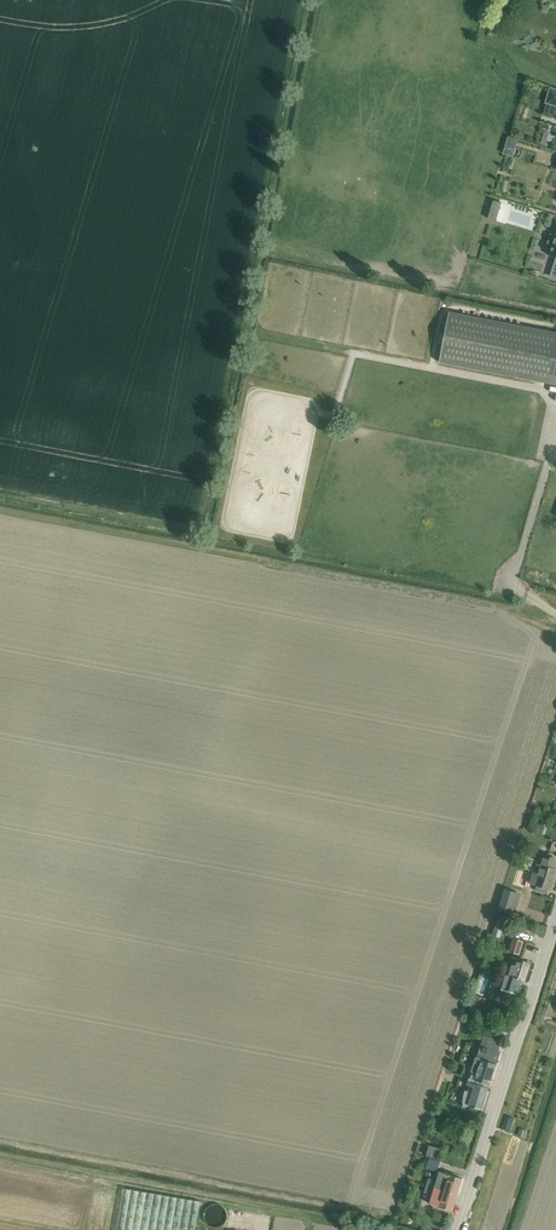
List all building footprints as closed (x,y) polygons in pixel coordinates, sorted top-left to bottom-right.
[(513,43),(524,46),(527,37),(516,34),(513,43)] [(545,103),(555,107),(555,91),(550,89),(545,103)] [(545,131),(540,146),(545,147),(550,132),(545,131)] [(440,363),(534,381),(554,385),(555,386),(555,334),(554,333),(450,313),(440,363)] [(535,834),(542,836),(545,827),(537,825),(535,834)] [(531,883),(538,885),(537,887),(537,888),(536,890),(536,891),(545,894),(546,889),(551,891),(554,882),(555,875),(555,870),(555,866),(555,860),(554,859),(543,855),(539,866),(537,865),(535,873),(531,883)] [(505,890),(499,910),(505,912),(508,903),(512,892),(505,890)] [(508,903),(505,912),(511,914),(512,914),(516,916),(518,909),(513,907),(513,904),(515,898),(517,893),(514,892),(512,892),(508,903)] [(514,939),(509,952),(520,956),(524,942),(514,939)] [(501,995),(511,999),(512,994),(517,996),(522,981),(525,982),(531,963),(515,958),(515,959),(511,958),(509,964),(508,964),(507,969),(509,969),(501,995)] [(476,997),(471,1011),(479,1014),(483,999),(476,997)] [(463,1100),(463,1104),(464,1107),(469,1106),(482,1110),(489,1089),(484,1088),(485,1083),(490,1085),(496,1065),(500,1052),(499,1052),(486,1048),(489,1037),(484,1035),(476,1058),(472,1071),(473,1072),(471,1079),(469,1079),(467,1086),(469,1087),(468,1092),(465,1092),(464,1095),(463,1100)] [(505,1116),(502,1129),(511,1132),(515,1119),(505,1116)] [(429,1146),(426,1157),(438,1161),(442,1150),(429,1146)] [(426,1157),(423,1167),(438,1172),(441,1162),(438,1161),(426,1157)] [(429,1179),(427,1185),(430,1186),(435,1188),(458,1195),(463,1179),(441,1172),(438,1181),(437,1181),(432,1180),(429,1179)] [(427,1185),(424,1192),(427,1193),(433,1195),(430,1204),(453,1211),(458,1195),(435,1188),(430,1186),(427,1185)] [(124,1189),(117,1229),(196,1229),(200,1202),(124,1189)]
